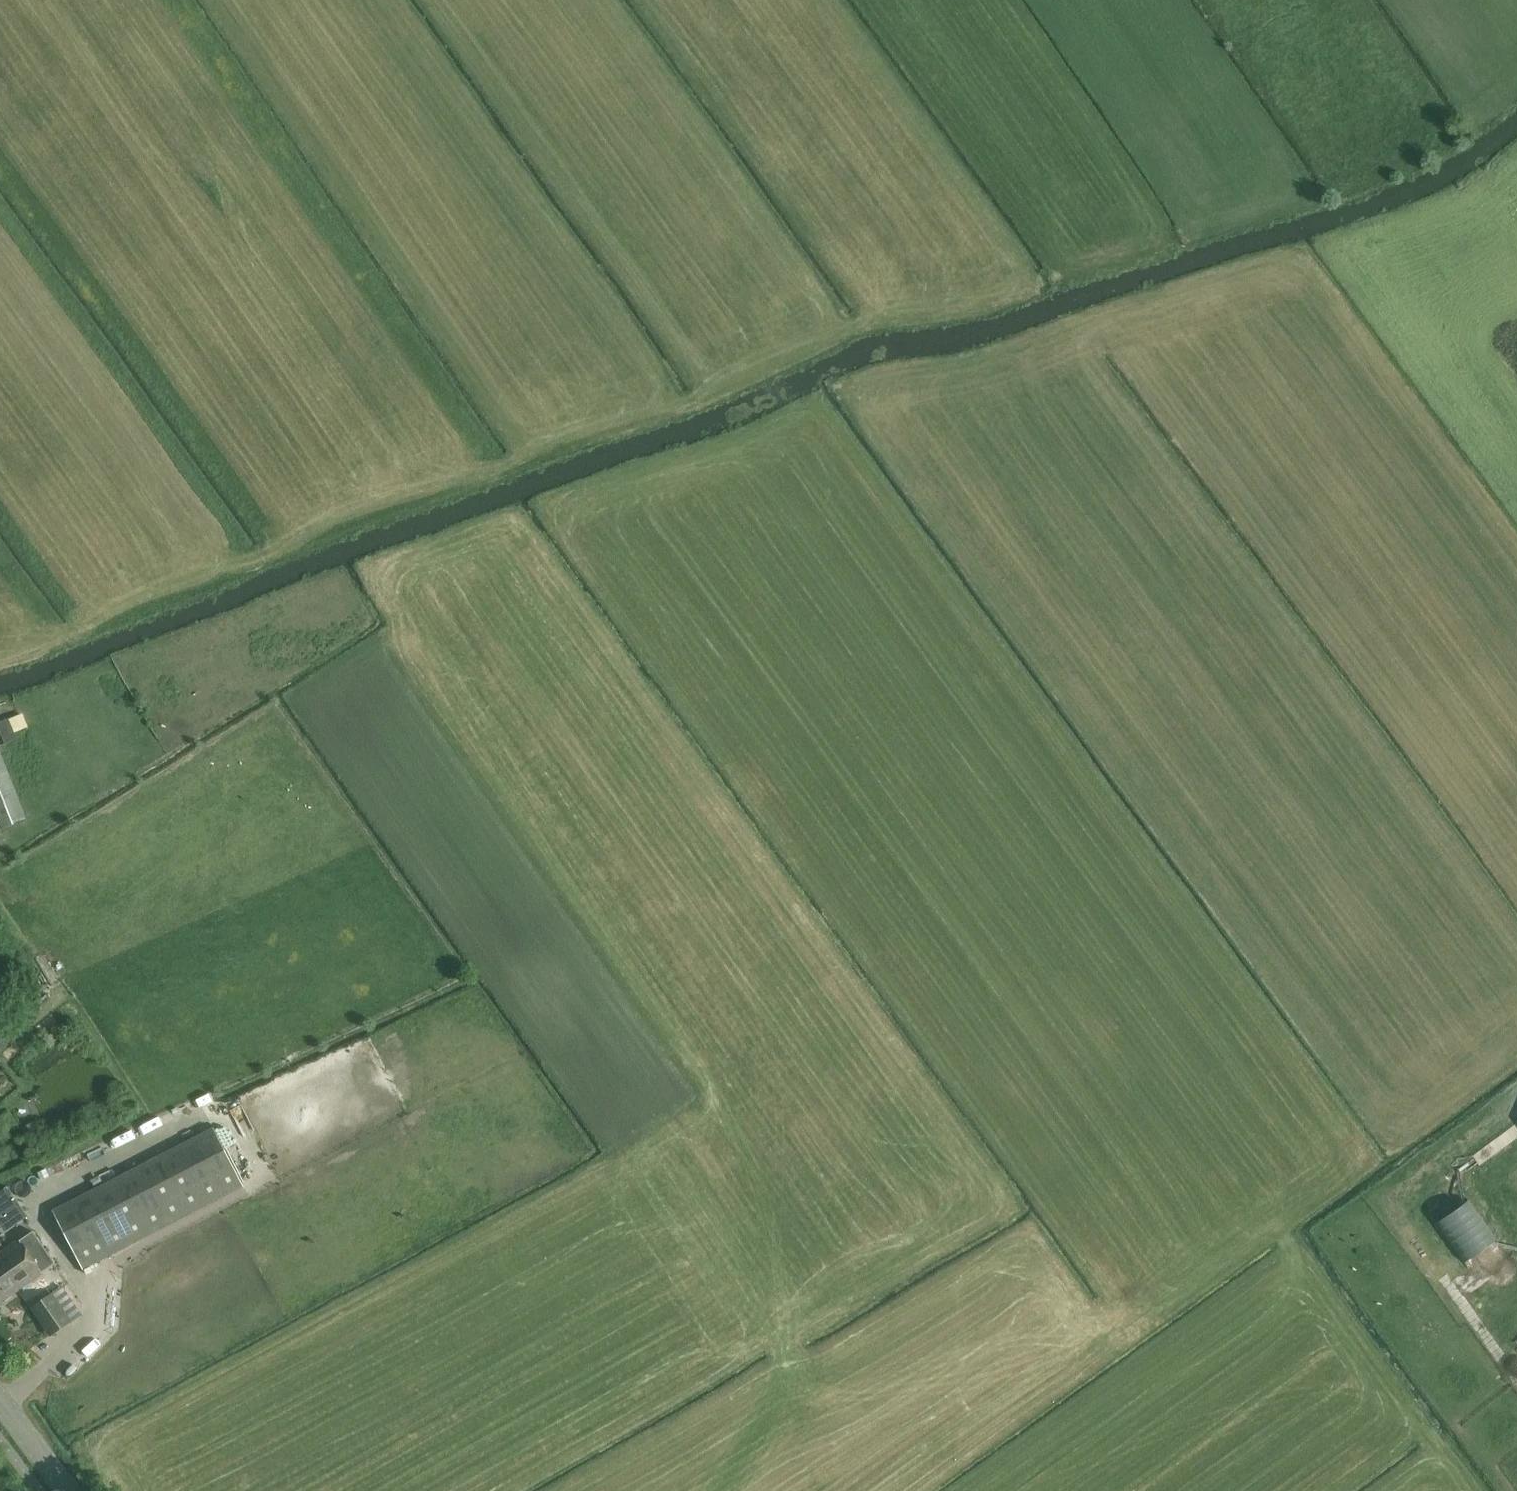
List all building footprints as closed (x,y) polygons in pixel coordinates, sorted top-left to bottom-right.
[(0,722),(0,731),(5,743),(17,739),(9,718),(0,722)] [(26,818),(0,750),(0,829),(26,818)] [(1495,1137),(1510,1158),(1516,1168),(1516,1121),(1495,1137)] [(27,1140),(39,1133),(33,1123),(21,1130),(27,1140)] [(53,1211),(82,1270),(245,1189),(215,1130),(53,1211)] [(1516,1370),(1516,1210),(1474,1151),(1411,1197),(1399,1206),(1516,1370)] [(55,1168),(39,1173),(44,1185),(59,1179),(55,1168)] [(5,1232),(27,1216),(6,1186),(0,1191),(0,1226),(5,1232)] [(0,1254),(0,1301),(42,1272),(20,1240),(0,1254)] [(31,1307),(51,1337),(72,1322),(52,1293),(31,1307)] [(95,1321),(80,1326),(85,1339),(100,1334),(95,1321)]
